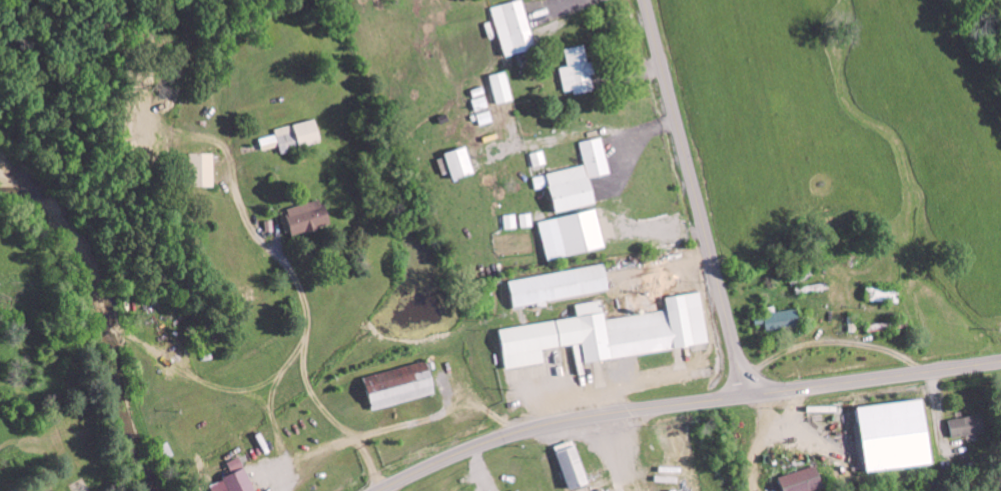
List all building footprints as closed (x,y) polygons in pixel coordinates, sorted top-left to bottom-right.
[(494,8),(505,59),(537,52),(526,1),(494,8)] [(561,69),(566,94),(575,92),(576,97),(597,93),(594,77),(600,76),(597,63),(590,64),(587,47),(567,51),(570,68),(561,69)] [(499,105),(516,101),(508,73),(492,77),(499,105)] [(473,90),(476,100),(474,100),(477,112),(491,108),(485,87),(473,90)] [(479,115),(482,127),(496,123),(492,112),(479,115)] [(277,129),(278,136),(262,139),(264,147),(282,143),(284,153),(325,144),(320,120),(277,129)] [(534,177),(536,190),(553,187),(558,213),(599,205),(594,179),(612,175),(604,138),(581,143),(586,167),(534,177)] [(478,173),(469,147),(448,154),(456,180),(478,173)] [(534,168),(548,165),(545,151),(531,154),(534,168)] [(216,154),(192,154),(192,188),(217,188),(216,154)] [(333,227),(326,199),(287,209),(294,236),(333,227)] [(548,261),(608,249),(600,210),(541,222),(548,261)] [(534,228),(533,214),(520,215),(521,229),(534,228)] [(506,231),(518,229),(517,215),(504,216),(506,231)] [(612,291),(608,265),(512,281),(517,309),(548,304),(548,302),(612,291)] [(587,363),(713,345),(705,293),(668,298),(670,311),(606,320),(604,302),(576,305),(578,319),(502,329),(508,370),(547,364),(545,350),(584,344),(587,363)] [(769,332),(803,327),(800,309),(776,313),(776,311),(755,313),(756,325),(768,324),(769,332)] [(439,395),(431,362),(368,376),(375,410),(439,395)] [(871,472),(937,465),(931,400),(864,406),(871,472)] [(949,420),(951,438),(986,434),(984,416),(949,420)] [(573,490),(574,490),(592,484),(576,440),(557,447),(573,490)] [(245,458),(230,463),(235,477),(213,485),(215,490),(257,490),(245,458)] [(820,466),(782,477),(786,490),(819,490),(827,488),(820,466)]
